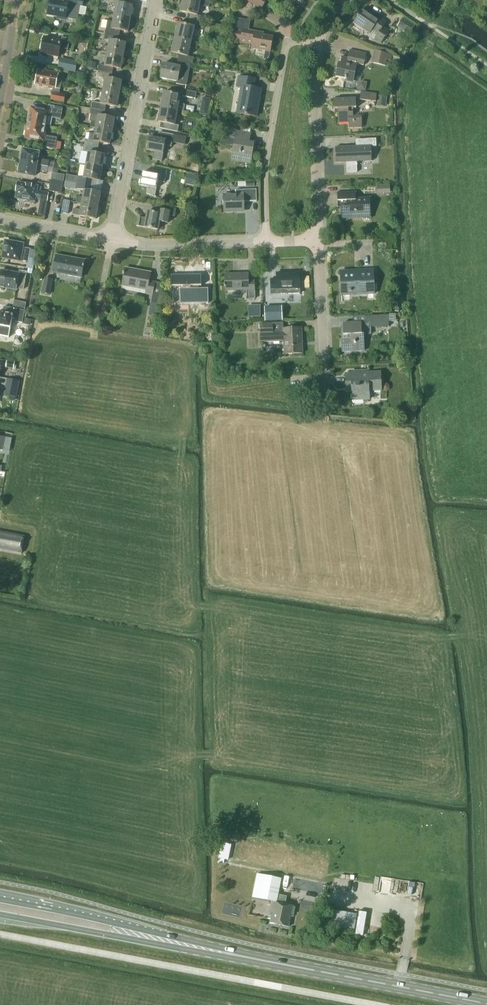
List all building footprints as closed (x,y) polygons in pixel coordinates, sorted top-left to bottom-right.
[(69,2),(58,0),(50,0),(48,15),(58,17),(58,18),(65,19),(65,18),(77,20),(80,6),(83,6),(84,0),(70,0),(69,3),(68,3),(69,2)] [(114,15),(131,18),(133,6),(125,4),(126,0),(109,0),(109,1),(116,3),(114,15)] [(210,3),(199,0),(183,0),(181,11),(188,13),(187,19),(200,22),(201,16),(198,15),(200,5),(209,7),(210,3)] [(267,0),(246,0),(261,9),(267,0)] [(281,5),(286,8),(292,0),(285,0),(281,5)] [(374,39),(381,43),(389,31),(383,27),(387,22),(379,16),(377,18),(359,5),(353,13),(358,17),(354,23),(370,33),(372,30),(378,34),(374,39)] [(128,32),(131,18),(114,15),(113,21),(108,20),(105,33),(119,35),(120,30),(128,32)] [(409,34),(415,25),(403,17),(397,26),(409,34)] [(264,59),(269,60),(273,37),(263,35),(264,32),(249,29),(250,20),(236,18),(232,41),(252,45),(251,48),(265,51),(264,59)] [(178,23),(174,38),(192,41),(194,27),(199,27),(200,22),(187,19),(186,25),(178,23)] [(107,53),(124,56),(126,43),(118,42),(119,35),(105,33),(104,39),(109,40),(108,46),(103,45),(102,52),(107,53)] [(62,37),(61,41),(44,38),(41,52),(59,56),(61,48),(68,50),(70,38),(62,37)] [(189,56),(192,41),(174,38),(171,53),(179,54),(178,60),(191,63),(193,63),(194,57),(189,56)] [(335,76),(353,80),(354,80),(357,64),(364,65),(366,53),(350,49),(348,57),(342,56),(340,68),(337,67),(335,76)] [(393,54),(374,50),(372,62),(386,65),(387,60),(392,61),(393,54)] [(121,69),(124,56),(107,53),(104,65),(99,64),(98,70),(112,73),(113,67),(121,69)] [(75,72),(78,61),(60,57),(58,68),(75,72)] [(187,86),(191,63),(178,60),(176,66),(164,63),(161,78),(176,81),(176,83),(187,86)] [(59,75),(59,74),(39,70),(38,72),(37,73),(36,76),(37,77),(36,84),(53,88),(51,99),(64,102),(66,94),(59,93),(61,85),(63,75),(59,75)] [(105,78),(103,90),(120,94),(122,81),(111,79),(112,73),(98,70),(97,77),(105,78)] [(241,87),(236,112),(256,116),(261,89),(254,88),(256,78),(238,75),(236,87),(241,87)] [(360,89),(369,90),(369,81),(361,81),(360,89)] [(197,92),(184,89),(182,96),(195,98),(197,92)] [(117,107),(120,94),(103,90),(100,103),(92,101),(91,108),(105,110),(106,105),(117,107)] [(377,93),(361,91),(360,100),(376,101),(377,93)] [(161,107),(179,110),(184,111),(185,104),(180,103),(181,95),(164,92),(161,107)] [(386,106),(387,96),(378,95),(377,105),(386,106)] [(356,108),(356,98),(333,99),(334,109),(338,109),(338,123),(349,122),(349,128),(362,127),(361,115),(353,116),(353,108),(356,108)] [(47,125),(51,126),(53,117),(61,119),(63,107),(49,105),(47,111),(31,108),(29,122),(47,126),(47,125)] [(176,125),(179,110),(161,107),(158,121),(161,122),(160,128),(178,131),(179,125),(176,125)] [(104,116),(105,110),(91,108),(90,114),(98,115),(97,121),(92,120),(90,127),(95,128),(113,131),(115,119),(104,116)] [(46,135),(47,126),(29,122),(26,137),(42,140),(41,146),(55,149),(57,137),(46,135)] [(234,146),(232,158),(251,162),(255,143),(250,142),(251,132),(237,130),(237,128),(224,125),(222,136),(221,136),(219,143),(234,146)] [(110,144),(113,131),(95,128),(94,134),(90,133),(89,139),(85,139),(84,146),(98,148),(99,142),(110,144)] [(159,132),(158,138),(149,137),(147,150),(154,151),(153,159),(162,161),(165,145),(172,147),(174,134),(159,132)] [(173,141),(186,144),(188,137),(174,135),(173,141)] [(203,137),(192,135),(191,143),(202,145),(203,137)] [(366,146),(356,146),(336,147),(336,162),(346,162),(346,172),(357,172),(357,162),(372,161),(371,146),(376,146),(376,138),(366,138),(366,146)] [(97,154),(98,148),(84,146),(83,151),(88,152),(86,165),(103,168),(105,155),(97,154)] [(21,162),(48,167),(49,161),(39,159),(40,153),(24,150),(21,162)] [(47,172),(48,167),(21,162),(19,173),(36,176),(37,170),(47,172)] [(100,181),(103,168),(86,165),(83,177),(78,176),(77,183),(91,185),(92,179),(100,181)] [(153,167),(151,174),(143,172),(140,185),(148,187),(147,193),(155,196),(158,180),(165,182),(167,170),(153,167)] [(58,173),(59,169),(53,168),(51,178),(64,181),(65,174),(58,173)] [(24,201),(26,200),(36,202),(36,199),(47,201),(49,192),(38,190),(39,186),(18,182),(16,191),(16,192),(15,198),(17,198),(18,200),(24,201)] [(98,206),(101,193),(90,191),(91,185),(77,183),(76,189),(84,190),(83,196),(77,195),(76,202),(82,203),(98,206)] [(63,186),(50,184),(49,191),(61,193),(63,186)] [(236,193),(224,193),(224,212),(234,212),(234,210),(244,210),(244,202),(251,202),(257,202),(256,189),(236,190),(236,193)] [(356,191),(337,192),(338,201),(341,201),(341,218),(371,217),(370,197),(356,197),(356,191)] [(64,199),(61,212),(68,213),(71,200),(64,199)] [(96,219),(98,206),(82,203),(81,210),(74,208),(73,214),(96,219)] [(155,204),(154,213),(147,211),(146,218),(138,217),(137,226),(158,230),(160,222),(168,223),(169,215),(175,216),(176,208),(155,204)] [(31,249),(23,247),(23,244),(6,241),(2,257),(20,260),(28,262),(31,249)] [(81,277),(84,261),(71,259),(71,258),(56,255),(53,272),(81,277)] [(125,268),(124,272),(123,272),(123,274),(124,274),(122,285),(147,290),(146,292),(153,294),(155,281),(150,280),(151,272),(138,270),(138,271),(125,268)] [(19,274),(1,270),(0,275),(0,287),(17,290),(17,288),(24,289),(27,272),(20,270),(19,274)] [(342,295),(375,293),(373,270),(341,271),(342,295)] [(278,289),(300,289),(300,272),(276,273),(276,278),(270,279),(270,293),(278,293),(278,289)] [(255,278),(249,278),(248,273),(225,274),(225,284),(224,284),(224,286),(225,286),(225,291),(248,290),(248,299),(255,299),(255,278)] [(200,292),(199,274),(171,275),(172,290),(182,289),(183,292),(178,292),(179,304),(208,303),(208,292),(200,292)] [(52,279),(44,277),(42,293),(50,294),(52,279)] [(26,302),(14,300),(13,306),(25,308),(26,302)] [(0,336),(3,338),(9,336),(12,317),(16,318),(16,321),(22,322),(25,310),(4,306),(2,316),(0,315),(0,336)] [(371,327),(371,322),(387,322),(386,315),(373,316),(373,315),(362,315),(362,321),(344,322),(345,340),(342,340),(343,351),(365,351),(364,331),(362,331),(362,327),(371,327)] [(283,341),(284,354),(303,353),(302,327),(283,328),(283,321),(273,321),(273,322),(259,323),(260,342),(283,341)] [(15,362),(7,361),(6,367),(14,369),(15,362)] [(351,370),(351,373),(345,374),(346,391),(353,391),(353,400),(370,399),(369,391),(382,391),(381,371),(369,371),(368,369),(351,370)] [(6,384),(4,394),(17,396),(19,386),(6,384)] [(0,531),(0,549),(22,553),(25,536),(0,531)] [(221,843),(218,858),(228,860),(231,845),(221,843)] [(272,900),(272,901),(269,918),(272,919),(271,923),(289,927),(291,916),(294,917),(296,905),(292,904),(286,903),(286,901),(277,899),(281,879),(257,874),(252,896),(272,900)] [(411,885),(412,880),(384,875),(381,890),(410,894),(410,890),(415,890),(416,885),(411,885)] [(337,908),(333,925),(357,931),(361,913),(337,908)]
